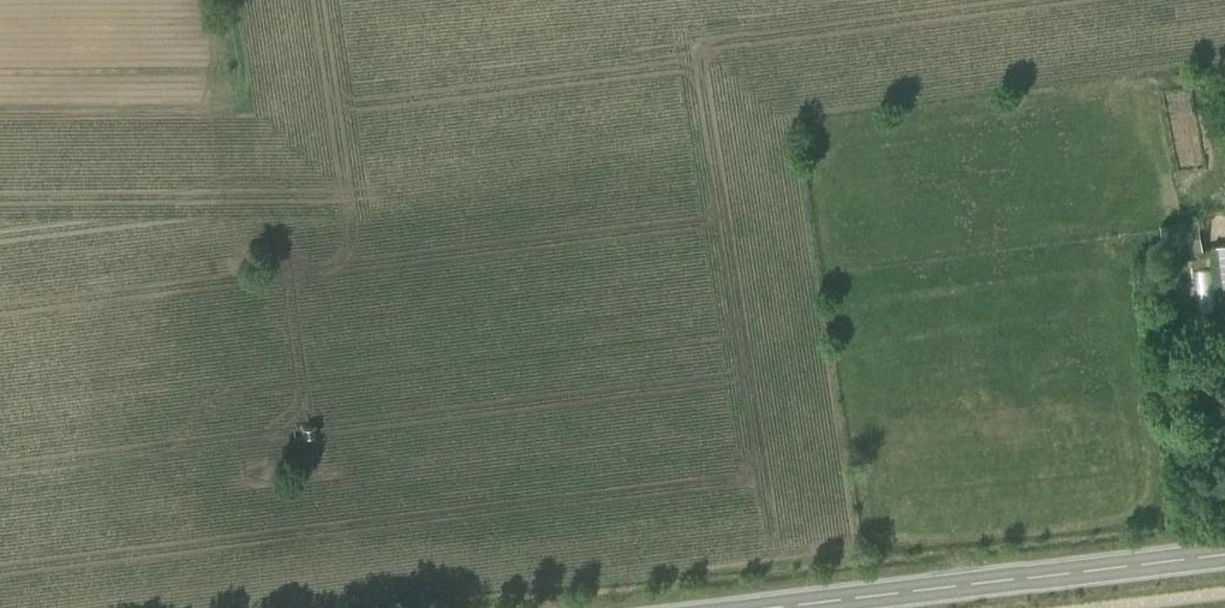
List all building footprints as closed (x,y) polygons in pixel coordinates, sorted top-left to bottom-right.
[(1166,253),(1202,248),(1199,220),(1162,224),(1166,253)] [(1214,247),(1224,337),(1224,245),(1214,247)]
